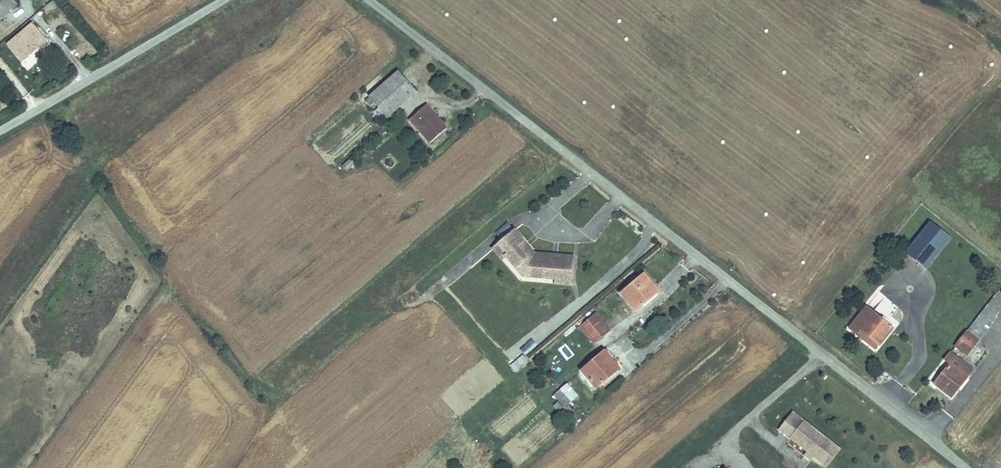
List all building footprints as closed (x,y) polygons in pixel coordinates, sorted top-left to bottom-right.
[(17,4),(14,0),(0,0),(0,18),(17,4)] [(34,23),(7,45),(22,63),(49,41),(34,23)] [(418,88),(402,69),(369,97),(385,116),(418,88)] [(427,102),(409,118),(430,142),(447,128),(439,118),(435,121),(428,113),(432,109),(427,102)] [(910,254),(935,223),(926,217),(902,247),(910,254)] [(946,232),(935,223),(910,254),(921,263),(946,232)] [(515,229),(499,242),(508,252),(505,255),(522,276),(556,279),(556,273),(572,274),(574,257),(557,255),(557,260),(532,257),(526,251),(522,254),(516,247),(524,240),(515,229)] [(534,253),(524,240),(516,247),(522,254),(526,251),(532,257),(557,260),(557,255),(534,253)] [(508,252),(499,242),(493,248),(501,258),(505,255),(508,252)] [(572,274),(556,273),(556,279),(555,283),(571,284),(572,274)] [(659,290),(645,273),(621,292),(635,309),(659,290)] [(1000,292),(999,290),(956,343),(966,351),(995,316),(992,314),(1000,303),(1000,290),(1000,292)] [(854,324),(868,307),(861,302),(844,324),(850,329),(854,324)] [(887,323),(868,307),(854,324),(874,340),(887,323)] [(608,328),(596,313),(571,334),(583,348),(608,328)] [(620,368),(605,350),(581,370),(596,388),(620,368)] [(965,375),(949,362),(933,383),(949,395),(965,375)] [(571,397),(562,387),(552,395),(561,406),(571,397)] [(820,461),(833,445),(793,413),(786,423),(797,432),(791,439),(808,452),(814,457),(820,461)] [(791,439),(797,432),(786,423),(780,430),(791,439)] [(826,467),(840,450),(833,445),(820,461),(826,467)] [(814,457),(808,452),(805,456),(811,460),(814,457)]
